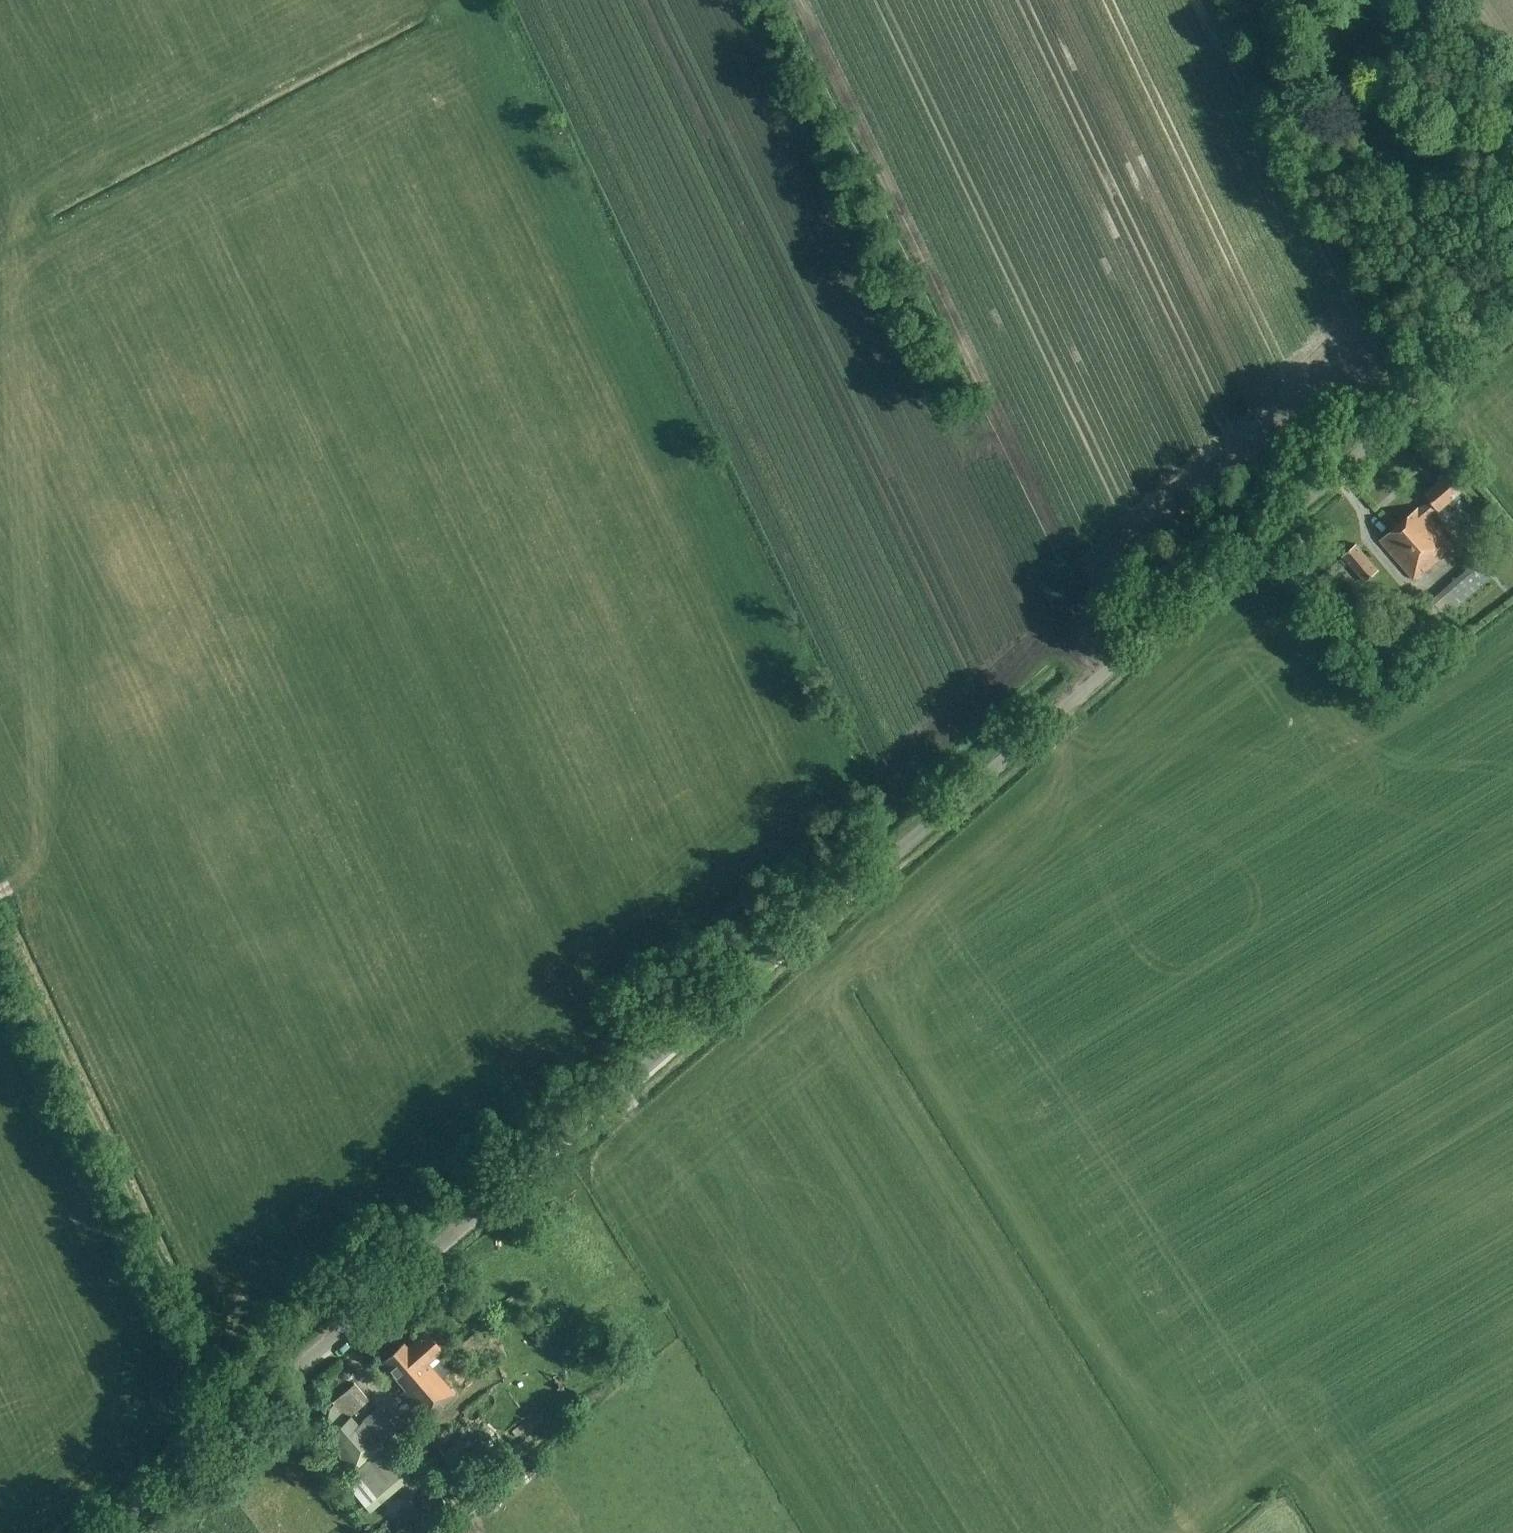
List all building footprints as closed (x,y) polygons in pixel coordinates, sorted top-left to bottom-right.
[(1436,512),(1462,490),(1447,473),(1423,494),(1429,501),(1420,508),(1419,506),(1378,541),(1413,582),(1455,546),(1428,514),(1434,509),(1436,512)] [(1378,569),(1356,543),(1341,556),(1364,582),(1378,569)] [(1471,575),(1486,591),(1509,569),(1493,554),(1471,575)] [(431,1364),(429,1360),(443,1349),(428,1331),(409,1346),(405,1340),(381,1360),(404,1389),(402,1391),(424,1419),(455,1393),(441,1376),(450,1369),(440,1356),(431,1364)] [(352,1472),(353,1471),(383,1445),(362,1422),(358,1425),(351,1416),(369,1401),(353,1382),(332,1400),(335,1403),(315,1421),(327,1435),(323,1439),(352,1472)] [(379,1463),(407,1489),(433,1460),(404,1435),(379,1463)]
